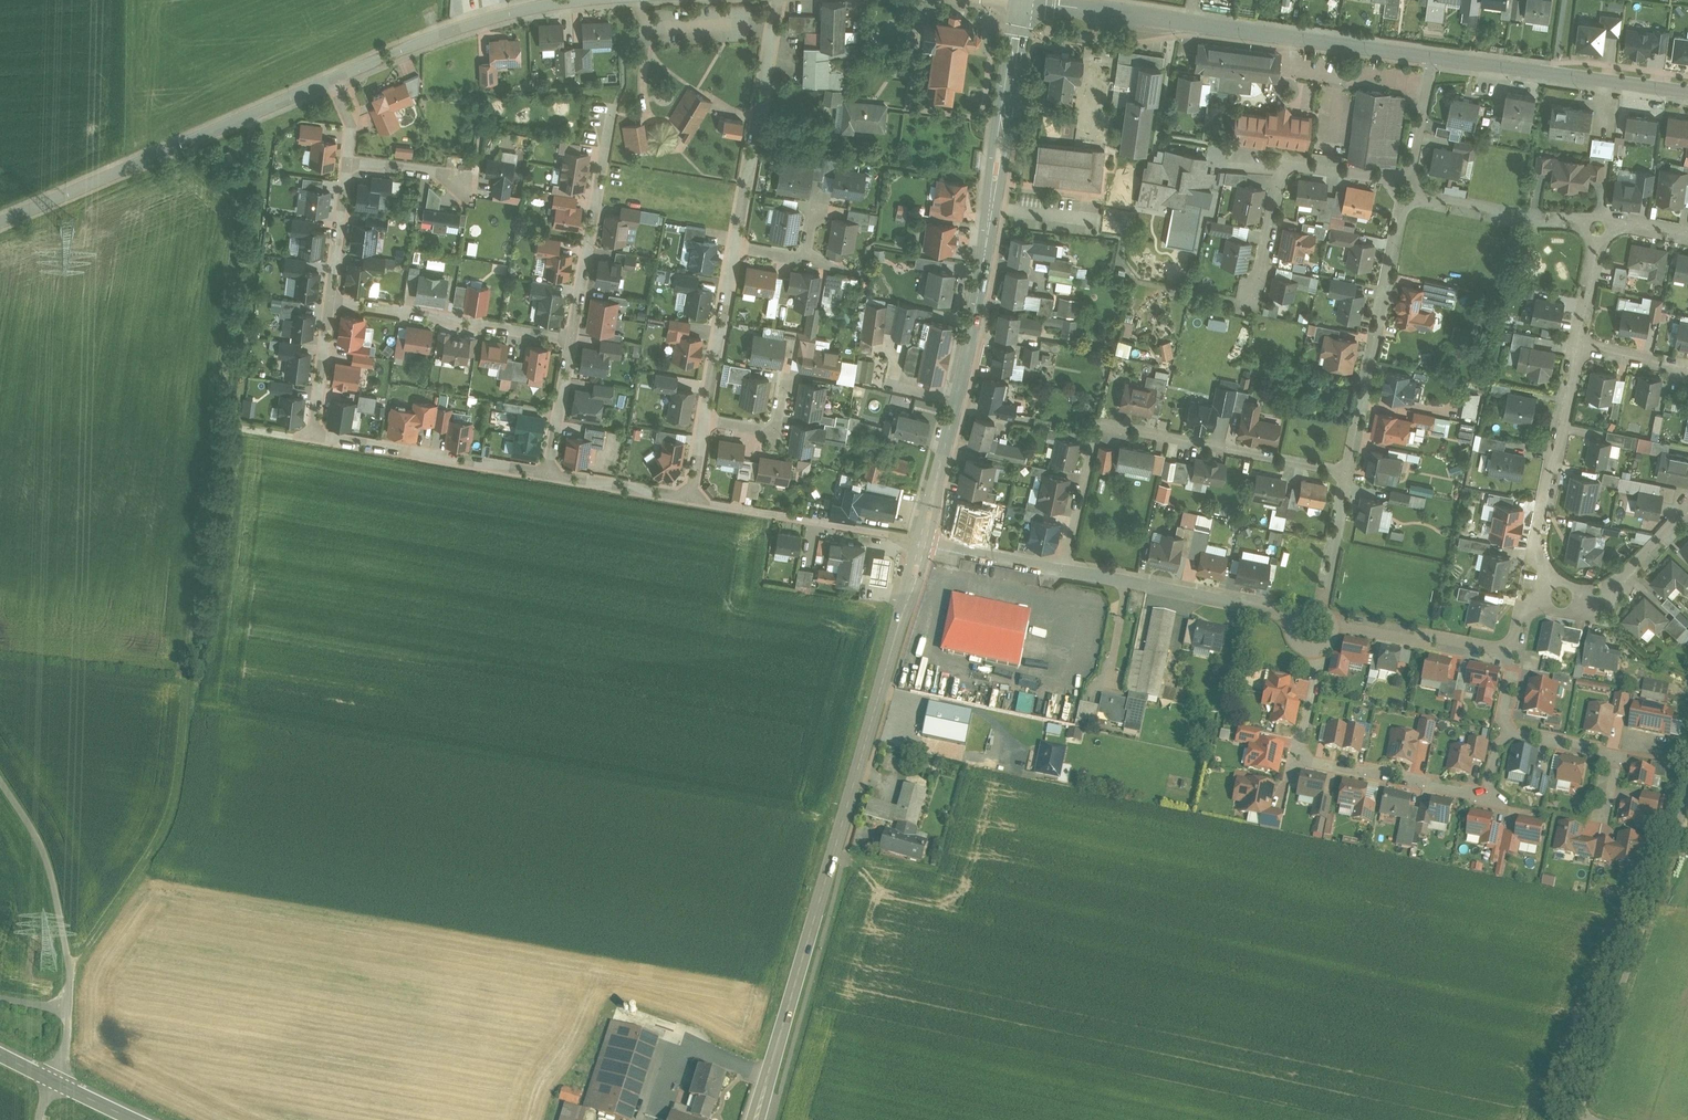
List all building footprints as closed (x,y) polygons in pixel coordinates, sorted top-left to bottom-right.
[(1426,19),(1444,22),(1447,0),(1429,0),(1426,19)] [(1462,11),(1470,12),(1471,0),(1464,0),(1462,11)] [(1470,12),(1478,14),(1480,0),(1471,0),(1470,12)] [(1512,18),(1521,19),(1523,0),(1514,0),(1512,18)] [(1525,17),(1550,20),(1552,0),(1528,0),(1525,17)] [(1623,9),(1623,1),(1609,1),(1608,9),(1623,9)] [(846,2),(822,2),(823,3),(822,17),(821,25),(821,48),(851,49),(851,48),(844,48),(845,3),(846,3),(846,2)] [(948,21),(939,20),(939,18),(938,18),(937,19),(936,22),(935,23),(935,24),(933,23),(933,25),(923,24),(921,36),(931,37),(931,39),(933,39),(933,41),(934,41),(933,43),(934,44),(929,82),(927,97),(934,97),(934,98),(952,100),(954,85),(962,86),(967,50),(975,51),(976,46),(977,46),(976,44),(979,41),(981,42),(982,40),(980,40),(981,36),(982,35),(982,33),(980,34),(978,31),(979,30),(978,28),(977,30),(976,29),(975,27),(973,25),(971,24),(970,24),(971,22),(969,22),(969,24),(960,23),(960,21),(960,15),(949,13),(949,19),(948,19),(948,21)] [(1602,15),(1601,26),(1606,26),(1604,35),(1620,37),(1622,18),(1602,15)] [(805,16),(789,16),(789,32),(804,32),(805,16)] [(815,17),(805,16),(804,32),(806,33),(805,47),(804,84),(811,84),(812,47),(821,48),(821,25),(815,25),(815,17)] [(610,23),(584,24),(585,48),(591,47),(591,45),(594,45),(594,42),(610,42),(610,44),(611,44),(610,23)] [(1601,26),(1581,23),(1578,48),(1602,51),(1604,35),(1606,26),(1601,26)] [(562,25),(540,26),(542,47),(558,46),(562,46),(563,46),(562,25)] [(1655,34),(1629,30),(1626,50),(1632,51),(1632,55),(1642,56),(1643,53),(1649,53),(1650,46),(1654,47),(1655,34)] [(1668,32),(1656,30),(1655,34),(1654,47),(1654,48),(1666,49),(1666,48),(1667,49),(1669,33),(1668,33),(1668,32)] [(1674,35),(1671,60),(1687,63),(1687,30),(1686,36),(1674,35)] [(509,41),(507,40),(501,40),(499,42),(491,42),(492,64),(496,64),(520,63),(519,41),(509,41)] [(1276,54),(1206,44),(1203,61),(1197,61),(1196,71),(1201,71),(1200,77),(1201,77),(1200,82),(1210,83),(1202,139),(1210,141),(1217,90),(1251,93),(1251,83),(1264,85),(1265,80),(1273,81),(1276,54)] [(574,48),(562,49),(562,46),(558,46),(559,71),(575,70),(574,48)] [(851,49),(821,48),(812,47),(811,84),(804,84),(805,47),(804,46),(803,84),(841,89),(843,75),(844,75),(851,49)] [(585,48),(574,48),(575,70),(592,70),(591,47),(585,48)] [(870,55),(857,53),(854,64),(868,67),(870,55)] [(1069,55),(1061,54),(1061,55),(1047,53),(1043,75),(1050,76),(1044,114),(1074,119),(1076,102),(1071,101),(1074,80),(1080,81),(1084,58),(1070,56),(1069,55)] [(1141,66),(1127,63),(1122,95),(1128,96),(1121,148),(1144,152),(1152,100),(1156,101),(1160,69),(1141,66)] [(492,64),(480,64),(481,83),(497,82),(496,64),(492,64)] [(1200,77),(1180,74),(1176,106),(1196,108),(1200,82),(1201,77),(1200,77)] [(411,99),(403,81),(372,95),(376,104),(369,107),(381,133),(398,125),(390,108),(411,99)] [(712,102),(689,88),(670,118),(689,129),(683,139),(688,142),(712,102)] [(1394,95),(1359,90),(1349,161),(1384,166),(1384,164),(1395,166),(1405,98),(1394,96),(1394,95)] [(1536,99),(1507,94),(1503,118),(1502,123),(1531,128),(1536,99)] [(1480,105),(1452,99),(1448,122),(1475,128),(1480,105)] [(887,106),(845,101),(842,131),(853,133),(854,128),(884,131),(887,106)] [(1285,106),(1278,111),(1278,114),(1268,112),(1267,117),(1237,112),(1236,122),(1235,122),(1235,123),(1235,125),(1233,126),(1235,128),(1234,130),(1234,131),(1233,141),(1264,145),(1265,141),(1306,147),(1308,137),(1308,136),(1308,135),(1311,133),(1309,131),(1309,129),(1311,119),(1291,116),(1291,113),(1285,106)] [(1593,111),(1553,106),(1550,133),(1551,133),(1551,131),(1561,133),(1560,134),(1578,137),(1579,135),(1588,136),(1588,138),(1589,138),(1593,111)] [(1503,118),(1492,116),(1488,135),(1500,137),(1502,123),(1503,118)] [(1658,120),(1628,116),(1625,135),(1626,135),(1625,142),(1638,143),(1639,137),(1655,139),(1658,120)] [(719,132),(741,135),(742,119),(720,117),(719,132)] [(1670,118),(1667,140),(1687,143),(1687,121),(1670,118)] [(322,127),(302,125),(300,141),(314,143),(315,138),(320,139),(322,127)] [(629,126),(624,126),(628,150),(633,150),(629,126)] [(1452,128),(1438,126),(1436,134),(1450,136),(1452,128)] [(325,142),(323,139),(320,139),(315,138),(314,143),(312,164),(321,165),(323,167),(328,168),(329,166),(333,167),(334,156),(335,150),(335,149),(336,143),(325,142)] [(1474,142),(1456,139),(1454,150),(1464,152),(1471,153),(1474,142)] [(1615,142),(1593,139),(1591,156),(1604,158),(1613,159),(1615,142)] [(580,144),(562,141),(560,150),(565,151),(565,150),(579,153),(580,144)] [(1315,142),(1314,153),(1337,154),(1337,143),(1315,142)] [(1638,143),(1625,142),(1623,156),(1644,158),(1646,144),(1638,143)] [(1105,151),(1038,143),(1034,183),(1100,190),(1105,151)] [(393,156),(411,157),(412,147),(394,145),(393,156)] [(1454,152),(1448,151),(1448,152),(1442,151),(1442,150),(1435,148),(1431,171),(1446,174),(1447,170),(1459,173),(1458,176),(1459,177),(1464,152),(1454,150),(1454,152)] [(1207,158),(1158,149),(1157,155),(1154,154),(1153,162),(1149,162),(1148,168),(1145,168),(1139,203),(1157,206),(1158,200),(1184,205),(1185,199),(1191,200),(1191,202),(1208,205),(1213,179),(1203,177),(1207,158)] [(230,150),(218,155),(223,166),(234,161),(230,150)] [(579,153),(565,150),(565,151),(562,168),(587,172),(588,166),(587,166),(589,154),(579,153)] [(1572,161),(1562,159),(1562,162),(1557,161),(1557,158),(1537,155),(1536,169),(1554,171),(1553,183),(1561,184),(1560,187),(1569,188),(1562,184),(1562,183),(1569,184),(1572,161)] [(1604,158),(1591,156),(1590,163),(1603,164),(1604,158)] [(827,158),(814,157),(812,169),(813,169),(811,179),(823,180),(824,175),(827,158)] [(842,160),(827,158),(824,175),(835,177),(837,169),(841,170),(842,160)] [(514,163),(489,159),(487,175),(493,176),(496,180),(495,184),(510,187),(514,163)] [(1583,162),(1572,161),(1569,184),(1576,185),(1576,186),(1587,188),(1589,176),(1603,178),(1605,165),(1603,164),(1590,163),(1589,163),(1589,165),(1582,164),(1583,162)] [(812,169),(782,163),(778,190),(808,195),(811,179),(813,169),(812,169)] [(587,172),(562,168),(560,184),(560,185),(573,187),(583,188),(585,176),(586,176),(587,172)] [(841,170),(837,169),(835,177),(832,193),(861,198),(865,174),(841,170)] [(1683,173),(1663,170),(1659,199),(1683,203),(1684,197),(1683,197),(1685,184),(1687,174),(1683,173)] [(1248,174),(1226,172),(1224,183),(1239,186),(1239,185),(1245,186),(1248,174)] [(1655,174),(1640,172),(1638,184),(1643,185),(1642,191),(1653,193),(1655,174)] [(392,179),(373,177),(372,185),(380,186),(379,193),(390,195),(392,179)] [(317,181),(295,178),(294,189),(304,190),(302,213),(326,215),(329,192),(316,191),(317,181)] [(1326,184),(1299,180),(1296,202),(1319,205),(1323,206),(1324,198),(1326,184)] [(966,185),(938,181),(936,192),(943,193),(942,206),(941,210),(955,212),(954,219),(961,220),(966,185)] [(1638,184),(1617,181),(1614,204),(1640,208),(1642,191),(1643,185),(1638,184)] [(573,187),(560,185),(560,184),(555,183),(553,193),(556,193),(572,196),(573,187)] [(372,185),(360,184),(357,207),(377,209),(379,193),(380,186),(372,185)] [(510,187),(495,184),(494,193),(509,195),(510,187)] [(1444,184),(1444,193),(1466,194),(1466,188),(1459,187),(1459,185),(1444,184)] [(1245,186),(1239,185),(1239,186),(1234,214),(1258,219),(1264,190),(1245,186)] [(1374,192),(1349,187),(1348,192),(1344,210),(1345,210),(1369,215),(1374,192)] [(1348,192),(1337,190),(1335,200),(1332,214),(1344,216),(1345,210),(1344,210),(1348,192)] [(572,196),(556,193),(554,205),(558,206),(558,205),(574,207),(576,196),(572,196)] [(784,198),(766,195),(764,207),(776,209),(777,208),(782,209),(784,198)] [(1335,200),(1324,198),(1323,206),(1319,205),(1317,220),(1331,221),(1332,214),(1335,200)] [(896,204),(896,219),(907,219),(907,204),(896,204)] [(574,207),(558,205),(558,206),(557,216),(554,216),(552,217),(551,221),(553,223),(555,224),(555,226),(577,229),(581,208),(574,207)] [(942,206),(932,205),(930,215),(954,219),(955,212),(941,210),(942,206)] [(640,210),(622,207),(621,217),(629,218),(628,222),(637,224),(638,224),(640,210)] [(782,209),(777,208),(776,209),(772,236),(795,241),(800,212),(782,209)] [(415,211),(402,209),(401,218),(414,219),(415,211)] [(459,215),(423,209),(421,222),(432,223),(431,231),(446,234),(447,226),(457,227),(459,215)] [(871,213),(849,209),(847,219),(869,222),(871,213)] [(388,217),(368,215),(367,226),(377,227),(377,228),(386,229),(388,217)] [(612,215),(609,218),(607,217),(604,240),(616,242),(618,241),(634,243),(637,224),(628,222),(629,218),(621,217),(612,215)] [(314,220),(294,217),(292,234),(302,235),(303,230),(313,231),(314,220)] [(857,224),(834,220),(830,246),(853,250),(855,238),(854,238),(857,224)] [(1232,224),(1212,221),(1210,232),(1230,236),(1232,224)] [(955,226),(929,222),(925,248),(951,252),(955,226)] [(1326,227),(1303,222),(1301,233),(1314,236),(1314,237),(1324,239),(1326,227)] [(367,226),(354,224),(351,247),(374,250),(377,228),(377,227),(367,226)] [(706,228),(687,225),(684,239),(689,240),(689,239),(704,241),(706,228)] [(313,231),(303,230),(302,235),(300,252),(322,255),(325,232),(313,231)] [(1301,233),(1285,230),(1280,255),(1302,259),(1305,246),(1312,247),(1314,237),(1314,236),(1301,233)] [(1360,233),(1341,230),(1338,243),(1352,246),(1353,241),(1358,242),(1360,233)] [(560,240),(540,236),(537,254),(548,255),(549,251),(558,253),(560,240)] [(1031,240),(1012,237),(1008,261),(1027,264),(1029,253),(1031,240)] [(704,241),(689,239),(689,240),(688,248),(692,248),(689,266),(691,266),(692,268),(698,269),(700,268),(700,267),(712,269),(714,260),(716,260),(718,252),(715,252),(717,243),(704,241)] [(1250,244),(1228,239),(1223,265),(1245,270),(1250,244)] [(1056,244),(1031,240),(1029,253),(1054,256),(1056,244)] [(466,253),(475,254),(476,241),(467,241),(466,253)] [(1358,242),(1353,241),(1352,246),(1349,264),(1370,268),(1372,258),(1371,258),(1374,246),(1375,247),(1375,246),(1358,242)] [(1667,251),(1634,245),(1630,264),(1648,268),(1648,269),(1651,270),(1650,279),(1661,281),(1667,251)] [(874,249),(874,258),(884,258),(884,250),(874,249)] [(558,253),(549,251),(548,255),(545,274),(553,275),(554,277),(560,278),(562,276),(567,277),(569,269),(570,269),(571,263),(570,263),(571,255),(558,253)] [(626,253),(617,251),(615,263),(621,264),(625,265),(627,255),(626,255),(626,253)] [(1680,254),(1676,273),(1686,275),(1685,280),(1687,281),(1687,256),(1680,254)] [(636,257),(627,255),(625,265),(625,267),(634,268),(636,257)] [(942,260),(917,255),(915,266),(930,269),(930,268),(940,270),(942,260)] [(385,258),(365,256),(364,266),(372,267),(371,270),(383,271),(384,265),(385,258)] [(306,260),(286,258),(284,274),(297,276),(298,270),(305,271),(306,260)] [(1072,263),(1051,259),(1048,272),(1070,276),(1072,263)] [(615,263),(600,260),(596,283),(604,284),(606,287),(610,285),(617,286),(621,264),(615,263)] [(364,266),(350,265),(349,272),(348,272),(346,280),(348,280),(347,288),(357,289),(359,292),(364,292),(367,290),(369,291),(370,284),(373,281),(370,277),(371,270),(372,267),(364,266)] [(1629,269),(1616,266),(1613,283),(1626,286),(1629,269)] [(775,273),(759,270),(759,269),(748,267),(744,290),(771,295),(772,295),(776,272),(775,272),(775,273)] [(655,276),(672,279),(673,271),(656,268),(655,276)] [(940,270),(930,268),(930,269),(927,285),(930,286),(928,298),(924,297),(924,298),(949,303),(953,285),(951,285),(953,272),(940,270)] [(305,271),(298,270),(297,276),(295,294),(317,297),(319,273),(305,271)] [(820,276),(792,271),(791,279),(789,289),(789,290),(798,291),(795,306),(810,309),(814,309),(814,307),(820,276)] [(1028,275),(1007,271),(1002,301),(1023,304),(1038,307),(1040,295),(1025,293),(1028,275)] [(698,275),(679,272),(675,289),(689,291),(690,286),(696,287),(698,275)] [(1311,276),(1292,272),(1290,280),(1296,282),(1295,287),(1308,290),(1311,276)] [(447,282),(418,277),(414,302),(442,307),(447,282)] [(791,279),(783,277),(780,295),(788,296),(789,290),(789,289),(791,279)] [(1290,280),(1275,277),(1271,295),(1292,299),(1295,287),(1296,282),(1290,280)] [(1353,282),(1332,278),(1329,290),(1344,293),(1344,291),(1351,293),(1353,282)] [(552,283),(533,280),(530,296),(540,297),(542,290),(551,292),(552,283)] [(1054,290),(1069,293),(1071,283),(1056,280),(1054,290)] [(1449,286),(1426,281),(1425,281),(1429,282),(1427,292),(1424,291),(1422,300),(1445,305),(1449,286)] [(468,285),(464,306),(484,309),(487,288),(468,285)] [(696,287),(690,286),(689,291),(685,310),(707,314),(711,290),(696,287)] [(1424,291),(1405,287),(1402,299),(1401,299),(1399,301),(1397,306),(1399,309),(1400,309),(1398,322),(1416,326),(1416,325),(1419,325),(1420,327),(1427,329),(1428,327),(1431,328),(1435,313),(1421,310),(1420,308),(1422,300),(1424,291)] [(1535,290),(1519,287),(1517,296),(1533,299),(1535,290)] [(551,292),(542,290),(540,297),(540,298),(537,318),(559,322),(560,314),(562,314),(564,305),(561,305),(563,296),(553,295),(551,292)] [(1351,293),(1344,291),(1344,293),(1339,318),(1359,322),(1365,296),(1351,293)] [(629,298),(609,295),(608,301),(618,303),(617,303),(628,305),(629,298)] [(772,295),(771,295),(771,298),(769,298),(766,315),(776,317),(779,296),(772,295)] [(1054,298),(1040,295),(1038,307),(1037,314),(1051,316),(1054,298)] [(1643,303),(1628,300),(1626,309),(1648,314),(1648,310),(1651,297),(1644,296),(1643,303)] [(1664,300),(1651,297),(1648,310),(1654,311),(1653,318),(1660,320),(1664,300)] [(281,299),(274,298),(273,306),(280,307),(281,299)] [(1552,301),(1537,298),(1534,312),(1537,313),(1536,321),(1532,321),(1560,327),(1564,304),(1563,305),(1552,302),(1552,301)] [(301,301),(281,299),(280,307),(279,317),(293,318),(294,313),(299,313),(301,301)] [(608,301),(593,299),(591,314),(615,318),(617,303),(618,303),(608,301)] [(887,305),(867,302),(861,339),(874,341),(882,342),(887,305)] [(933,310),(898,303),(892,334),(894,337),(925,343),(929,321),(931,321),(933,310)] [(814,309),(810,309),(806,332),(816,334),(821,308),(814,307),(814,309)] [(1626,309),(1624,309),(1619,332),(1630,334),(1631,330),(1647,334),(1651,314),(1648,314),(1626,309)] [(299,313),(294,313),(293,318),(291,333),(312,336),(314,315),(299,313)] [(615,318),(591,314),(588,329),(603,332),(613,333),(615,318)] [(1018,317),(1000,314),(997,336),(1015,338),(1016,330),(1025,331),(1025,330),(1039,333),(1041,321),(1018,317)] [(648,315),(646,327),(653,329),(656,316),(648,315)] [(364,319),(344,316),(343,324),(341,324),(340,334),(341,334),(340,341),(350,343),(359,345),(360,344),(360,339),(363,339),(365,326),(363,325),(364,319)] [(671,319),(657,316),(656,323),(670,325),(671,319)] [(1224,330),(1226,320),(1208,317),(1206,327),(1224,330)] [(689,322),(671,319),(670,325),(667,339),(678,341),(679,335),(686,336),(687,333),(688,334),(689,322)] [(924,345),(949,351),(955,326),(931,321),(929,321),(925,343),(924,345)] [(1121,334),(1130,336),(1132,322),(1123,321),(1121,334)] [(1676,321),(1674,331),(1678,332),(1676,345),(1687,348),(1687,323),(1681,321),(1676,321)] [(1340,330),(1317,325),(1314,340),(1325,342),(1326,335),(1339,338),(1340,330)] [(432,331),(408,327),(406,337),(405,345),(406,345),(415,347),(415,348),(429,350),(432,331)] [(1543,327),(1541,334),(1552,336),(1554,329),(1543,327)] [(806,332),(797,330),(796,337),(793,356),(803,358),(805,346),(813,347),(816,334),(806,332)] [(1536,336),(1515,331),(1511,348),(1522,350),(1523,347),(1533,349),(1536,336)] [(440,333),(439,333),(436,347),(437,347),(437,348),(444,349),(447,333),(440,332),(440,333)] [(623,335),(613,333),(603,332),(602,338),(622,342),(623,335)] [(465,339),(451,336),(451,334),(447,333),(444,349),(443,358),(466,362),(467,353),(470,337),(465,336),(465,339)] [(686,336),(679,335),(678,341),(674,359),(684,361),(685,363),(693,365),(695,363),(697,363),(698,357),(699,357),(701,345),(700,345),(701,339),(686,336)] [(785,340),(755,335),(750,360),(781,365),(783,354),(785,340)] [(796,337),(785,335),(785,340),(783,354),(793,356),(796,337)] [(1339,338),(1326,335),(1325,342),(1323,352),(1331,353),(1328,365),(1352,370),(1357,342),(1339,338)] [(406,337),(398,336),(394,355),(404,357),(406,345),(405,345),(406,337)] [(477,338),(470,337),(467,353),(474,354),(474,353),(475,353),(478,339),(477,339),(477,338)] [(622,342),(602,338),(600,350),(608,352),(608,356),(619,358),(622,342)] [(281,340),(271,339),(270,346),(280,347),(281,340)] [(874,341),(861,339),(859,352),(872,354),(874,341)] [(301,343),(281,340),(280,347),(280,351),(289,352),(290,352),(300,353),(301,343)] [(1066,344),(1042,340),(1040,349),(1064,353),(1066,344)] [(1159,343),(1163,360),(1174,357),(1169,340),(1159,343)] [(507,345),(484,341),(481,362),(499,365),(504,366),(505,358),(507,345)] [(1117,341),(1113,356),(1127,359),(1131,345),(1117,341)] [(369,345),(360,344),(359,345),(350,343),(348,351),(355,352),(368,355),(369,345)] [(385,343),(381,351),(388,355),(393,348),(385,343)] [(949,351),(924,345),(913,343),(908,346),(904,368),(907,373),(925,377),(924,382),(935,384),(936,379),(943,381),(949,351)] [(549,350),(528,346),(525,361),(524,369),(531,370),(546,373),(549,350)] [(813,347),(805,346),(803,358),(801,369),(827,374),(827,371),(829,369),(830,365),(829,363),(829,362),(833,363),(833,364),(839,365),(842,352),(813,347)] [(1015,349),(995,346),(991,369),(1011,372),(1015,349)] [(1038,349),(1026,346),(1025,354),(1037,356),(1038,349)] [(1533,349),(1523,347),(1522,350),(1519,367),(1538,371),(1538,376),(1550,378),(1555,353),(1533,349)] [(600,350),(584,348),(581,370),(601,373),(603,362),(607,362),(608,356),(608,352),(600,350)] [(300,353),(290,352),(289,352),(287,375),(306,378),(309,354),(300,353)] [(368,355),(355,352),(353,362),(372,365),(374,356),(368,355)] [(1050,365),(1051,354),(1042,353),(1041,364),(1050,365)] [(1037,356),(1025,354),(1024,363),(1036,365),(1037,356)] [(515,359),(505,358),(504,366),(499,365),(498,377),(503,377),(512,379),(515,359)] [(525,361),(515,359),(512,379),(518,380),(529,382),(531,370),(524,369),(525,361)] [(874,362),(858,360),(855,380),(860,381),(871,382),(874,362)] [(360,367),(337,363),(334,383),(356,386),(360,367)] [(751,367),(731,364),(729,376),(745,379),(745,376),(749,376),(751,367)] [(1617,376),(1593,371),(1588,398),(1598,400),(1599,397),(1611,399),(1610,403),(1611,403),(1614,386),(1615,386),(1617,376)] [(677,376),(657,372),(654,386),(674,390),(674,389),(675,389),(677,376)] [(1405,377),(1387,373),(1382,396),(1400,399),(1414,402),(1414,400),(1417,388),(1403,385),(1405,377)] [(1662,379),(1641,375),(1636,400),(1657,404),(1662,379)] [(749,376),(745,376),(745,379),(741,402),(765,406),(769,380),(749,376)] [(1167,379),(1155,376),(1152,389),(1152,390),(1156,390),(1154,399),(1162,400),(1167,379)] [(512,379),(503,377),(501,387),(510,388),(510,387),(512,379)] [(833,382),(816,378),(815,385),(826,387),(825,392),(831,393),(833,382)] [(1004,383),(984,378),(979,404),(998,409),(1000,401),(1005,402),(1006,398),(1004,397),(1005,391),(1007,391),(1009,384),(1004,383)] [(292,383),(272,381),(271,392),(291,394),(292,383)] [(613,385),(595,382),(594,393),(603,395),(602,400),(611,401),(613,385)] [(1512,386),(1493,382),(1491,392),(1509,396),(1509,393),(1510,393),(1512,386)] [(815,385),(802,383),(797,411),(821,415),(825,392),(826,387),(815,385)] [(1152,389),(1126,383),(1121,408),(1150,414),(1154,399),(1156,390),(1152,390),(1152,389)] [(1215,385),(1212,405),(1214,406),(1213,410),(1229,413),(1233,389),(1215,385)] [(675,389),(674,389),(674,390),(672,398),(670,398),(670,400),(672,400),(669,417),(688,421),(693,392),(675,389)] [(594,393),(577,390),(574,407),(572,409),(572,413),(573,414),(572,416),(599,420),(602,400),(603,395),(594,393)] [(1249,392),(1237,390),(1233,409),(1244,412),(1245,412),(1247,402),(1249,392)] [(1467,390),(1462,413),(1476,416),(1481,393),(1467,390)] [(1510,393),(1509,393),(1509,396),(1507,406),(1510,407),(1508,417),(1505,416),(1504,417),(1531,422),(1536,399),(1510,393)] [(377,397),(360,394),(357,409),(374,412),(377,397)] [(304,398),(282,396),(279,419),(301,421),(304,398)] [(242,415),(253,415),(254,398),(242,398),(242,415)] [(935,421),(939,404),(916,398),(914,406),(932,410),(930,420),(935,421)] [(1622,401),(1614,399),(1611,417),(1618,418),(1622,401)] [(355,403),(333,400),(329,424),(351,427),(355,403)] [(524,404),(504,401),(503,409),(522,412),(524,404)] [(1005,402),(1000,401),(998,409),(997,412),(1019,417),(1021,406),(1005,402)] [(1212,405),(1188,401),(1184,424),(1191,425),(1191,427),(1203,429),(1204,427),(1210,428),(1213,410),(1214,406),(1212,405)] [(1671,415),(1671,410),(1681,410),(1681,401),(1664,401),(1664,414),(1671,415)] [(438,406),(414,402),(413,410),(420,411),(418,421),(435,423),(438,407),(438,406)] [(1269,423),(1254,420),(1257,404),(1247,402),(1245,412),(1244,412),(1243,417),(1242,417),(1238,436),(1245,437),(1244,439),(1257,442),(1257,439),(1276,443),(1279,428),(1269,426),(1269,423)] [(413,410),(394,407),(393,408),(392,410),(390,417),(392,419),(389,433),(415,438),(418,421),(420,411),(413,410)] [(449,409),(438,407),(435,423),(434,426),(444,428),(446,426),(449,409)] [(930,422),(899,413),(896,421),(894,430),(900,432),(925,439),(930,422)] [(1435,417),(1415,413),(1413,423),(1433,428),(1435,417)] [(543,418),(519,414),(517,431),(520,431),(519,438),(515,437),(513,454),(537,458),(539,441),(536,441),(537,434),(541,435),(543,418)] [(1397,417),(1379,414),(1377,422),(1375,423),(1374,427),(1375,429),(1374,436),(1392,440),(1392,438),(1402,440),(1403,433),(1405,433),(1408,431),(1409,429),(1410,422),(1396,419),(1397,417)] [(1664,415),(1656,414),(1653,431),(1660,433),(1664,415)] [(995,422),(975,417),(969,441),(988,446),(991,436),(995,422)] [(1446,419),(1435,417),(1433,428),(1432,432),(1443,435),(1446,419)] [(1047,420),(1036,418),(1034,424),(1046,426),(1047,420)] [(471,423),(452,420),(452,419),(450,419),(447,443),(448,443),(467,446),(468,447),(469,441),(472,439),(473,431),(471,428),(472,423),(471,423)] [(896,421),(886,419),(881,437),(898,441),(900,432),(894,430),(896,421)] [(1474,425),(1462,422),(1459,440),(1471,442),(1474,425)] [(848,427),(825,423),(824,429),(825,429),(824,437),(846,441),(848,427)] [(824,429),(794,424),(790,448),(802,450),(801,451),(812,453),(814,440),(823,441),(824,437),(825,429),(824,429)] [(606,429),(586,425),(584,439),(590,440),(590,446),(603,448),(606,429)] [(1064,431),(1049,428),(1047,437),(1055,439),(1057,439),(1057,438),(1062,440),(1064,431)] [(677,432),(658,429),(655,440),(664,442),(665,439),(676,441),(677,432)] [(1408,431),(1405,433),(1403,433),(1402,440),(1410,441),(1412,440),(1413,432),(1412,430),(1409,429),(1408,431)] [(1625,434),(1608,431),(1606,439),(1608,439),(1607,442),(1610,443),(1610,444),(1622,446),(1623,442),(1624,442),(1625,434)] [(686,434),(677,432),(676,441),(684,442),(686,434)] [(1634,436),(1625,434),(1624,442),(1623,442),(1622,446),(1631,448),(1634,436)] [(1011,446),(995,443),(996,437),(991,436),(988,446),(985,455),(988,456),(1007,460),(1008,460),(1011,446)] [(1506,440),(1482,436),(1479,450),(1480,450),(1480,448),(1494,451),(1494,450),(1504,452),(1506,440)] [(584,439),(569,437),(565,460),(587,464),(590,446),(590,440),(584,439)] [(1062,440),(1057,438),(1052,461),(1074,466),(1079,443),(1062,440)] [(676,441),(665,439),(664,442),(662,457),(661,457),(650,464),(660,478),(665,475),(667,478),(680,469),(677,466),(681,464),(684,442),(676,441)] [(1607,442),(1592,439),(1590,450),(1589,450),(1587,462),(1606,465),(1605,467),(1615,469),(1618,457),(1608,455),(1610,444),(1610,443),(1607,442)] [(744,444),(720,440),(717,460),(740,464),(741,464),(742,458),(744,444)] [(1671,443),(1653,440),(1651,451),(1664,453),(1664,452),(1669,453),(1671,443)] [(1027,449),(1011,446),(1008,460),(1024,463),(1027,449)] [(1131,448),(1120,446),(1116,465),(1127,467),(1131,448)] [(1114,449),(1101,447),(1096,468),(1109,471),(1114,449)] [(1155,453),(1131,448),(1127,467),(1151,472),(1155,453)] [(1388,455),(1371,452),(1366,474),(1384,478),(1384,477),(1397,480),(1401,459),(1401,458),(1393,456),(1394,449),(1390,448),(1388,455)] [(1504,452),(1494,450),(1494,451),(1480,448),(1480,450),(1494,453),(1490,473),(1520,479),(1525,456),(1504,452)] [(1408,452),(1394,449),(1393,456),(1401,458),(1401,459),(1407,460),(1408,452)] [(872,450),(864,476),(879,480),(881,471),(873,469),(878,451),(872,450)] [(894,456),(878,451),(873,469),(881,471),(889,473),(894,456)] [(1669,453),(1664,452),(1664,453),(1661,464),(1665,465),(1662,477),(1659,476),(1659,477),(1687,483),(1687,457),(1669,453)] [(914,462),(894,456),(889,473),(909,479),(914,462)] [(1007,460),(988,456),(987,463),(994,464),(994,466),(1006,468),(1007,460)] [(752,460),(742,458),(741,464),(740,464),(737,479),(749,481),(752,460)] [(779,461),(761,458),(761,461),(762,461),(759,478),(787,483),(791,462),(779,460),(779,461)] [(987,463),(968,459),(965,472),(962,472),(991,478),(994,466),(994,464),(987,463)] [(1225,464),(1196,459),(1193,478),(1222,484),(1225,464)] [(761,461),(752,460),(749,481),(758,482),(759,478),(762,461),(761,461)] [(1191,463),(1176,460),(1172,480),(1187,483),(1191,463)] [(1048,468),(1032,465),(1031,473),(1043,475),(1044,474),(1047,474),(1048,468)] [(991,478),(962,472),(959,486),(977,490),(985,492),(985,490),(988,478),(991,479),(991,478)] [(900,487),(879,481),(879,480),(864,476),(850,473),(847,487),(841,486),(839,487),(837,493),(839,495),(844,496),(843,504),(839,504),(833,502),(832,506),(856,511),(857,508),(893,516),(900,487)] [(1047,474),(1044,474),(1043,475),(1041,488),(1066,494),(1069,479),(1047,474)] [(1621,477),(1604,474),(1602,483),(1619,486),(1621,477)] [(1283,480),(1258,475),(1253,497),(1277,502),(1278,500),(1280,495),(1283,480)] [(1599,482),(1573,476),(1567,505),(1593,510),(1599,482)] [(1662,485),(1621,477),(1619,486),(1618,490),(1639,494),(1639,492),(1659,496),(1662,485)] [(758,482),(749,481),(746,495),(755,497),(758,482)] [(1326,486),(1302,481),(1300,489),(1298,500),(1299,500),(1310,502),(1322,505),(1326,486)] [(710,483),(703,486),(707,496),(715,492),(710,483)] [(1155,500),(1167,503),(1171,486),(1159,483),(1155,500)] [(1433,494),(1433,486),(1410,485),(1409,493),(1433,494)] [(1677,488),(1662,485),(1659,496),(1663,497),(1662,501),(1674,503),(1677,488)] [(1300,489),(1292,487),(1290,497),(1288,506),(1298,508),(1299,500),(1298,500),(1300,489)] [(1066,494),(1041,488),(1038,503),(1037,504),(1045,506),(1063,509),(1066,494)] [(997,492),(985,490),(985,492),(977,490),(976,497),(995,502),(997,492)] [(1411,495),(1392,491),(1390,501),(1409,505),(1411,495)] [(1511,496),(1490,492),(1487,503),(1497,505),(1509,507),(1511,496)] [(1659,496),(1639,492),(1639,494),(1635,513),(1659,518),(1661,506),(1658,506),(1659,500),(1662,501),(1663,497),(1659,496)] [(1290,497),(1280,495),(1278,500),(1277,502),(1275,514),(1286,516),(1288,506),(1290,497)] [(1384,502),(1362,498),(1360,508),(1357,523),(1356,523),(1378,528),(1384,502)] [(1038,503),(1027,500),(1026,508),(1044,512),(1045,506),(1037,504),(1038,503)] [(1322,505),(1310,502),(1308,512),(1309,514),(1311,514),(1313,513),(1318,514),(1321,512),(1322,505)] [(1509,507),(1497,505),(1491,536),(1517,541),(1523,510),(1509,507)] [(856,511),(832,506),(829,519),(853,523),(856,511)] [(1044,512),(1026,508),(1023,519),(1033,521),(1033,519),(1042,520),(1044,512)] [(1042,520),(1033,519),(1033,521),(1031,531),(1057,537),(1058,530),(1057,530),(1059,524),(1042,520)] [(1604,525),(1587,521),(1584,533),(1594,535),(1594,536),(1602,537),(1604,525)] [(1194,529),(1178,525),(1175,536),(1183,538),(1179,552),(1188,554),(1194,529)] [(1210,532),(1194,529),(1188,554),(1188,555),(1201,558),(1202,551),(1205,552),(1210,532)] [(1269,530),(1268,542),(1280,544),(1281,531),(1269,530)] [(1391,536),(1402,539),(1404,533),(1393,530),(1391,536)] [(1633,541),(1647,543),(1649,533),(1634,530),(1633,541)] [(1057,537),(1031,531),(1029,542),(1028,544),(1036,546),(1053,550),(1055,543),(1055,544),(1057,537)] [(1584,533),(1573,531),(1571,541),(1572,541),(1569,559),(1568,558),(1567,559),(1588,563),(1589,561),(1599,563),(1602,550),(1591,548),(1594,536),(1594,535),(1584,533)] [(801,536),(779,532),(776,550),(798,554),(801,536)] [(1165,544),(1152,541),(1147,562),(1176,568),(1179,552),(1183,538),(1175,536),(1167,535),(1165,544)] [(817,538),(816,565),(825,565),(826,539),(817,538)] [(1491,543),(1472,539),(1470,546),(1489,551),(1491,543)] [(1036,546),(1028,544),(1029,542),(1019,540),(1017,550),(1035,553),(1036,546)] [(861,546),(831,541),(828,559),(839,561),(837,571),(838,571),(837,582),(858,585),(865,546),(861,546)] [(1205,552),(1202,551),(1201,558),(1197,572),(1221,577),(1226,557),(1205,552)] [(1510,558),(1486,553),(1486,554),(1488,554),(1485,570),(1482,569),(1480,580),(1504,585),(1507,574),(1505,574),(1506,568),(1507,568),(1509,558),(1510,558)] [(890,558),(873,556),(869,581),(886,584),(890,558)] [(1239,559),(1235,579),(1265,585),(1269,565),(1239,559)] [(1651,583),(1665,596),(1678,582),(1686,590),(1685,591),(1685,592),(1687,589),(1687,575),(1672,560),(1651,583)] [(837,571),(819,568),(817,579),(837,582),(838,571),(837,571)] [(814,571),(798,569),(796,584),(811,586),(814,571)] [(1479,590),(1460,586),(1457,599),(1472,602),(1473,597),(1478,598),(1479,590)] [(1478,598),(1473,597),(1472,602),(1470,611),(1474,612),(1471,627),(1467,626),(1467,627),(1493,632),(1495,621),(1494,621),(1498,603),(1499,603),(1478,598)] [(1681,609),(1668,597),(1662,603),(1675,615),(1681,609)] [(1645,598),(1624,621),(1640,635),(1652,622),(1658,628),(1656,630),(1656,631),(1668,619),(1645,598)] [(1136,604),(1130,603),(1130,602),(1127,615),(1134,617),(1137,603),(1136,603),(1136,604)] [(1028,624),(951,608),(942,652),(1019,669),(1028,624)] [(1153,611),(1136,695),(1148,698),(1158,700),(1175,615),(1153,611)] [(1675,615),(1665,626),(1677,637),(1687,626),(1675,615)] [(1197,625),(1188,623),(1183,646),(1193,648),(1197,625)] [(1225,631),(1197,625),(1193,648),(1220,654),(1225,631)] [(1576,633),(1545,626),(1539,655),(1558,659),(1562,641),(1573,643),(1576,633)] [(1582,634),(1576,633),(1573,643),(1573,647),(1579,649),(1582,634)] [(1606,643),(1604,642),(1605,636),(1591,633),(1588,645),(1584,667),(1585,667),(1586,662),(1598,665),(1598,669),(1616,673),(1621,651),(1608,648),(1608,646),(1607,644),(1606,643)] [(1366,645),(1345,640),(1342,657),(1341,661),(1348,663),(1362,666),(1362,665),(1364,655),(1366,645)] [(1588,645),(1581,643),(1576,667),(1584,669),(1585,667),(1584,667),(1588,645)] [(1403,652),(1382,648),(1380,658),(1377,670),(1378,670),(1388,672),(1390,669),(1395,670),(1397,662),(1407,664),(1409,655),(1404,654),(1403,652)] [(1342,657),(1333,655),(1329,675),(1345,678),(1348,663),(1341,661),(1342,657)] [(1372,657),(1364,655),(1362,665),(1370,667),(1372,657)] [(1380,658),(1372,656),(1370,667),(1369,672),(1378,674),(1378,670),(1377,670),(1380,658)] [(1440,659),(1430,657),(1428,665),(1425,667),(1422,679),(1441,683),(1447,684),(1447,682),(1451,664),(1439,661),(1440,659)] [(1492,670),(1471,666),(1468,677),(1467,684),(1468,684),(1476,686),(1476,687),(1488,690),(1492,670)] [(1388,672),(1378,670),(1378,674),(1377,677),(1378,679),(1385,680),(1387,679),(1388,672)] [(1378,674),(1369,672),(1367,683),(1372,684),(1376,680),(1376,677),(1377,677),(1378,674)] [(1290,677),(1271,673),(1269,685),(1267,684),(1265,693),(1270,694),(1270,693),(1286,696),(1290,677)] [(1468,677),(1459,675),(1457,684),(1455,692),(1466,695),(1468,684),(1467,684),(1468,677)] [(1570,679),(1554,675),(1553,683),(1569,686),(1570,679)] [(1447,684),(1441,683),(1438,698),(1454,701),(1455,692),(1457,684),(1447,682),(1447,684)] [(1557,688),(1531,683),(1528,698),(1554,703),(1557,688)] [(1667,687),(1645,683),(1643,693),(1665,698),(1667,687)] [(1176,690),(1164,688),(1161,701),(1174,703),(1176,690)] [(1286,696),(1270,693),(1270,694),(1268,702),(1273,703),(1272,707),(1274,708),(1275,709),(1274,715),(1271,717),(1270,721),(1272,724),(1276,725),(1279,723),(1293,726),(1297,707),(1293,701),(1294,700),(1293,697),(1286,696)] [(1013,714),(1029,718),(1034,698),(1019,694),(1013,714)] [(1136,695),(1129,694),(1128,701),(1143,705),(1146,706),(1148,698),(1136,695)] [(1128,701),(1102,696),(1099,711),(1109,713),(1109,715),(1109,717),(1111,719),(1113,720),(1117,721),(1116,726),(1124,727),(1123,732),(1136,735),(1143,705),(1128,701)] [(1629,699),(1616,696),(1613,711),(1614,711),(1613,716),(1625,719),(1629,699)] [(1554,703),(1528,698),(1525,714),(1546,718),(1551,719),(1551,718),(1554,703)] [(955,711),(929,705),(922,738),(948,743),(955,711)] [(1649,708),(1635,705),(1630,729),(1644,731),(1649,708)] [(1096,709),(1079,706),(1076,722),(1092,726),(1096,709)] [(1460,707),(1452,706),(1451,722),(1459,722),(1460,707)] [(1674,713),(1649,708),(1644,731),(1669,737),(1674,713)] [(1613,711),(1601,709),(1600,712),(1590,710),(1586,733),(1609,737),(1613,716),(1614,711),(1613,711)] [(1560,720),(1551,718),(1551,719),(1546,718),(1544,725),(1560,729),(1562,722),(1560,720)] [(1404,735),(1403,740),(1393,737),(1388,759),(1390,760),(1391,761),(1396,762),(1398,761),(1412,764),(1417,743),(1430,745),(1434,726),(1420,723),(1417,738),(1404,735)] [(1058,737),(1061,728),(1047,725),(1045,734),(1058,737)] [(1329,725),(1329,727),(1325,743),(1325,747),(1342,751),(1346,728),(1329,725)] [(1329,727),(1322,726),(1318,742),(1325,743),(1329,727)] [(1259,732),(1239,727),(1236,743),(1255,747),(1257,741),(1259,732)] [(1359,754),(1360,750),(1363,734),(1363,732),(1346,728),(1342,751),(1359,754)] [(1080,742),(1081,731),(1073,730),(1072,741),(1080,742)] [(1218,740),(1227,741),(1229,732),(1220,730),(1218,740)] [(1370,736),(1363,734),(1360,750),(1366,752),(1370,736)] [(1487,744),(1471,740),(1469,751),(1472,752),(1470,762),(1472,761),(1483,763),(1487,744)] [(1257,741),(1255,747),(1254,752),(1256,752),(1254,760),(1256,760),(1254,769),(1276,774),(1282,747),(1257,741)] [(1064,750),(1042,745),(1036,773),(1058,778),(1064,750)] [(1469,751),(1455,749),(1453,759),(1451,758),(1448,771),(1450,771),(1451,773),(1456,774),(1458,773),(1469,775),(1469,772),(1468,771),(1470,762),(1472,752),(1469,751)] [(1537,754),(1514,749),(1513,757),(1511,758),(1510,765),(1511,767),(1509,774),(1526,778),(1532,779),(1533,773),(1537,754)] [(1585,763),(1563,759),(1560,773),(1558,781),(1559,781),(1580,785),(1585,763)] [(1668,767),(1652,763),(1650,771),(1654,772),(1653,778),(1665,780),(1668,767)] [(1650,771),(1633,768),(1632,774),(1630,775),(1628,783),(1630,785),(1651,789),(1653,778),(1654,772),(1650,771)] [(1560,773),(1551,771),(1547,790),(1557,792),(1559,781),(1558,781),(1560,773)] [(1532,779),(1526,778),(1524,789),(1536,792),(1539,792),(1541,778),(1542,774),(1533,773),(1532,779)] [(1325,779),(1302,774),(1298,795),(1315,798),(1321,799),(1325,779)] [(1548,780),(1541,778),(1539,792),(1536,792),(1535,795),(1545,797),(1545,796),(1544,796),(1548,780)] [(1273,787),(1246,781),(1246,782),(1238,780),(1235,794),(1243,795),(1240,813),(1262,817),(1263,813),(1265,813),(1267,801),(1270,800),(1273,787)] [(1366,787),(1343,783),(1342,786),(1340,787),(1339,792),(1340,794),(1341,794),(1338,805),(1356,808),(1361,809),(1362,803),(1366,787)] [(926,793),(904,787),(894,823),(899,824),(915,829),(926,793)] [(1397,793),(1385,791),(1381,814),(1401,818),(1405,819),(1407,808),(1409,798),(1396,795),(1397,793)] [(1660,797),(1644,794),(1641,808),(1644,809),(1642,814),(1656,817),(1660,797)] [(1321,799),(1315,798),(1311,817),(1326,820),(1330,801),(1321,799)] [(1452,804),(1432,800),(1431,806),(1427,806),(1427,808),(1430,809),(1428,821),(1431,822),(1448,825),(1452,804)] [(1362,803),(1361,809),(1356,808),(1353,820),(1371,823),(1374,806),(1362,803)] [(1641,808),(1623,805),(1621,811),(1620,812),(1618,820),(1619,821),(1640,826),(1642,814),(1644,809),(1641,808)] [(1427,808),(1419,807),(1419,810),(1416,824),(1430,827),(1431,822),(1428,821),(1430,809),(1427,808)] [(1419,810),(1407,808),(1405,819),(1401,818),(1399,827),(1405,828),(1415,830),(1416,824),(1419,810)] [(1270,812),(1268,813),(1268,814),(1265,813),(1263,813),(1262,817),(1260,827),(1279,831),(1282,814),(1270,812)] [(1493,818),(1472,813),(1470,824),(1468,825),(1467,831),(1468,832),(1468,835),(1482,838),(1488,839),(1491,827),(1493,818)] [(1543,825),(1520,820),(1517,836),(1516,842),(1520,843),(1539,847),(1543,825)] [(915,829),(899,824),(896,834),(897,835),(896,837),(901,838),(902,836),(913,839),(915,829)] [(1581,829),(1561,825),(1555,851),(1576,855),(1579,840),(1581,829)] [(1505,830),(1491,827),(1488,839),(1482,838),(1481,846),(1501,850),(1504,834),(1505,830)] [(1415,830),(1405,828),(1399,856),(1409,858),(1415,830)] [(901,838),(896,837),(897,835),(896,834),(887,832),(881,853),(889,856),(890,854),(907,858),(906,861),(920,865),(926,843),(913,839),(902,836),(901,838)] [(1517,836),(1504,834),(1501,850),(1500,852),(1518,856),(1520,843),(1516,842),(1517,836)] [(1627,839),(1621,837),(1622,836),(1621,836),(1618,847),(1613,846),(1610,861),(1616,862),(1615,862),(1638,867),(1639,861),(1642,862),(1645,842),(1643,842),(1643,841),(1642,840),(1642,841),(1634,840),(1634,839),(1628,837),(1627,839)] [(1597,844),(1579,840),(1576,855),(1594,859),(1597,844)] [(1613,845),(1598,842),(1597,844),(1594,859),(1594,861),(1609,864),(1610,861),(1613,846),(1613,845)] [(612,1023),(584,1108),(620,1119),(632,1119),(659,1038),(612,1023)] [(700,1069),(691,1098),(698,1101),(695,1112),(692,1119),(709,1119),(713,1105),(716,1106),(716,1105),(715,1105),(719,1093),(720,1093),(725,1077),(700,1069)] [(557,1101),(578,1105),(580,1091),(560,1087),(557,1101)] [(698,1101),(691,1098),(688,1108),(689,1110),(695,1112),(698,1101)] [(561,1116),(553,1116),(553,1119),(585,1119),(585,1114),(582,1115),(579,1111),(575,1109),(571,1109),(567,1110),(563,1113),(561,1116)]
